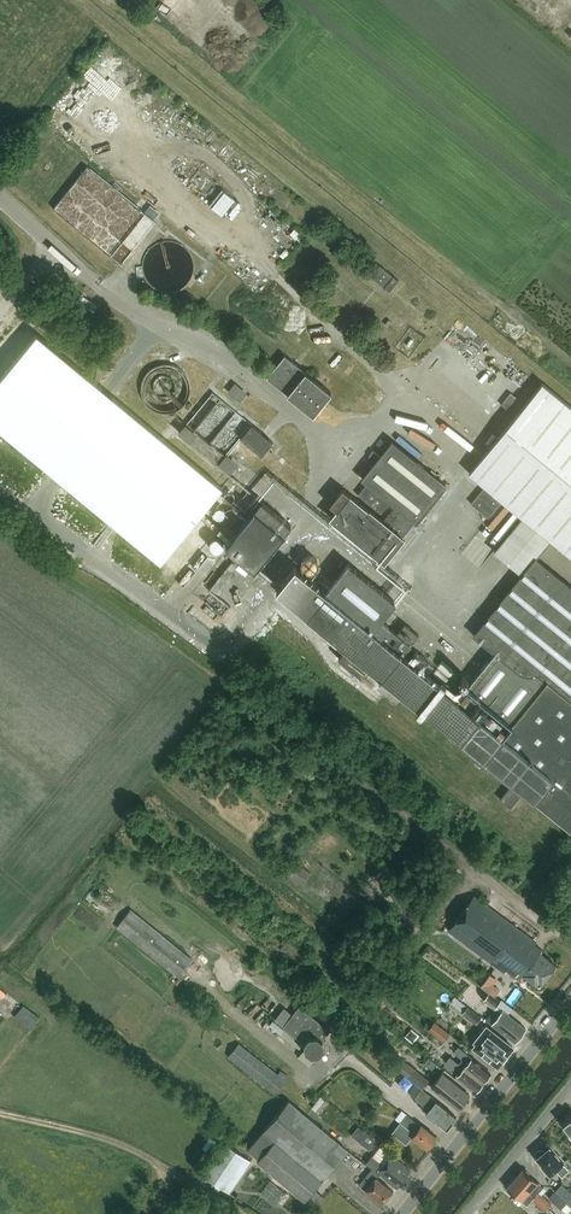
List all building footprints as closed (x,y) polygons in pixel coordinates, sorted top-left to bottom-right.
[(121,264),(155,222),(88,166),(53,208),(121,264)] [(209,205),(221,215),(234,199),(222,189),(209,205)] [(13,266),(18,270),(23,264),(18,260),(13,266)] [(390,291),(399,280),(380,265),(371,276),(390,291)] [(98,306),(76,290),(72,296),(93,312),(98,306)] [(179,577),(244,499),(21,315),(0,340),(0,429),(179,577)] [(314,414),(332,393),(286,355),(268,377),(314,414)] [(228,391),(240,402),(248,393),(236,383),(228,391)] [(542,384),(469,473),(485,486),(473,500),(488,512),(500,498),(522,516),(551,540),(570,556),(570,407),(542,384)] [(219,464),(226,456),(187,424),(180,432),(219,464)] [(261,431),(252,424),(241,438),(261,454),(262,455),(274,441),(261,431)] [(331,519),(385,562),(446,485),(392,442),(381,456),(374,450),(369,456),(376,462),(363,479),(370,485),(365,490),(377,499),(381,494),(395,505),(383,520),(343,488),(330,505),(338,511),(331,519)] [(235,451),(226,461),(237,471),(246,461),(235,451)] [(255,570),(292,525),(262,501),(225,545),(255,570)] [(537,558),(523,576),(500,603),(475,634),(496,652),(459,699),(404,655),(420,635),(406,624),(398,634),(382,621),(397,603),(350,564),(326,592),(295,567),(277,589),(307,615),(570,829),(570,585),(537,558)] [(235,560),(215,589),(239,605),(252,602),(254,609),(257,604),(260,617),(265,620),(268,615),(267,609),(270,604),(268,603),(270,599),(265,578),(237,559),(235,560)] [(290,874),(302,884),(311,872),(299,863),(290,874)] [(540,986),(556,965),(540,952),(542,950),(535,944),(537,941),(474,895),(449,930),(505,972),(508,969),(516,975),(518,972),(522,976),(524,973),(540,986)] [(180,976),(194,959),(130,907),(117,924),(180,976)] [(481,978),(488,982),(496,970),(489,966),(481,978)] [(489,991),(483,999),(495,1008),(501,1000),(496,996),(489,991)] [(386,1002),(393,1008),(401,998),(395,992),(386,1002)] [(14,1016),(31,1028),(38,1017),(22,1005),(14,1016)] [(331,1030),(301,1005),(294,1013),(284,1006),(275,1019),(286,1028),(303,1042),(303,1050),(298,1056),(309,1065),(318,1055),(319,1056),(321,1054),(320,1053),(323,1048),(325,1050),(326,1048),(325,1047),(324,1038),(331,1030)] [(463,1013),(477,1024),(482,1017),(468,1006),(463,1013)] [(501,1013),(492,1023),(516,1041),(527,1027),(507,1012),(503,1009),(501,1013)] [(429,1029),(444,1041),(451,1033),(435,1021),(429,1029)] [(513,1046),(489,1027),(487,1026),(475,1040),(478,1042),(475,1047),(498,1065),(513,1046)] [(415,1027),(409,1035),(417,1041),(423,1033),(415,1027)] [(280,1071),(278,1074),(239,1043),(228,1056),(276,1094),(289,1077),(280,1071)] [(459,1046),(454,1051),(463,1059),(460,1062),(484,1081),(486,1078),(487,1078),(490,1075),(489,1074),(490,1072),(484,1067),(483,1065),(459,1046)] [(451,1056),(447,1061),(460,1071),(457,1075),(463,1080),(465,1080),(477,1089),(478,1088),(480,1088),(482,1085),(481,1083),(484,1081),(460,1062),(460,1063),(451,1056)] [(425,1063),(433,1069),(437,1063),(430,1057),(425,1063)] [(399,1068),(423,1088),(430,1080),(405,1060),(399,1068)] [(458,1109),(469,1094),(442,1072),(431,1087),(458,1109)] [(449,1126),(457,1116),(415,1082),(408,1091),(425,1105),(425,1106),(429,1110),(426,1113),(435,1120),(436,1118),(440,1120),(439,1121),(446,1126),(449,1126)] [(250,1085),(233,1103),(241,1110),(257,1092),(250,1085)] [(249,1149),(259,1158),(260,1158),(258,1161),(306,1201),(348,1150),(289,1101),(249,1149)] [(427,1147),(437,1135),(422,1123),(421,1124),(407,1113),(392,1132),(407,1143),(413,1136),(427,1147)] [(561,1122),(569,1132),(570,1135),(570,1136),(570,1114),(561,1122)] [(360,1141),(367,1132),(359,1125),(352,1135),(360,1141)] [(367,1132),(360,1141),(370,1149),(378,1140),(367,1132)] [(205,1173),(230,1191),(253,1159),(227,1141),(205,1173)] [(562,1175),(569,1169),(563,1162),(565,1160),(560,1154),(558,1156),(550,1146),(544,1150),(543,1149),(541,1149),(540,1148),(539,1149),(537,1150),(536,1152),(536,1153),(536,1155),(537,1156),(537,1157),(543,1164),(541,1166),(548,1174),(556,1168),(562,1175)] [(372,1157),(367,1163),(398,1187),(400,1184),(403,1187),(412,1176),(408,1174),(411,1170),(392,1155),(383,1166),(372,1157)] [(359,1185),(381,1202),(383,1203),(393,1190),(377,1177),(380,1174),(372,1168),(359,1185)] [(543,1186),(538,1181),(523,1168),(515,1178),(530,1190),(535,1195),(543,1186)] [(535,1195),(530,1190),(515,1178),(507,1187),(522,1200),(527,1205),(532,1199),(535,1195)] [(556,1191),(568,1202),(570,1199),(570,1191),(563,1184),(556,1191)] [(307,1203),(314,1209),(325,1197),(317,1191),(307,1203)] [(539,1204),(545,1197),(539,1191),(535,1195),(532,1199),(539,1204)] [(568,1202),(556,1191),(550,1198),(562,1208),(568,1202)] [(552,1203),(545,1197),(539,1204),(546,1210),(552,1203)]
